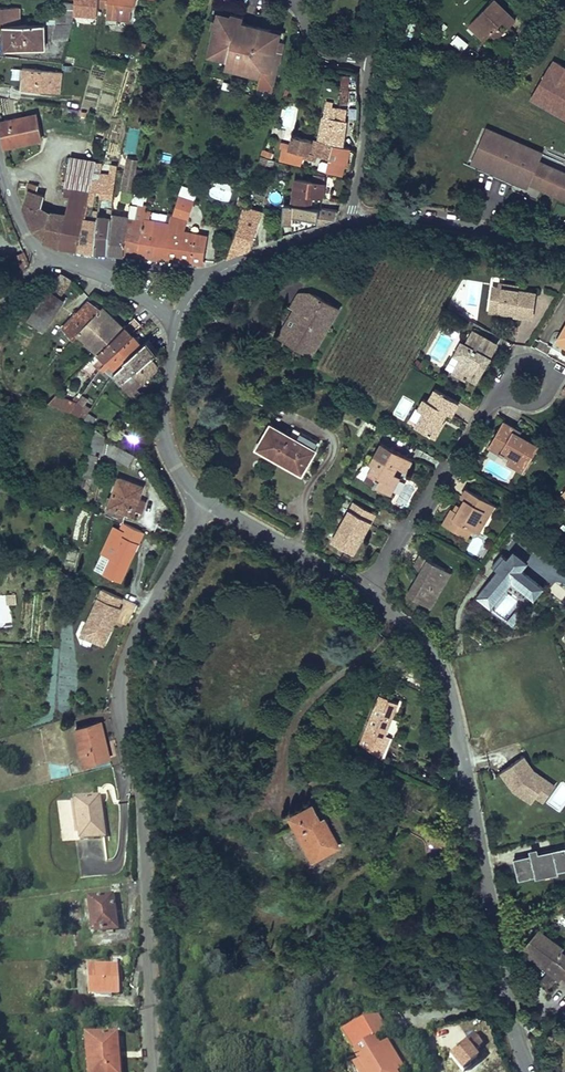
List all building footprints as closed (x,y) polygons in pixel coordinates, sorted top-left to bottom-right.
[(98,6),(107,7),(106,18),(130,21),(132,10),(133,10),(136,0),(99,0),(98,6)] [(469,24),(485,40),(492,33),(498,27),(503,21),(509,27),(516,20),(496,0),(493,0),(469,24)] [(44,15),(44,24),(56,24),(73,23),(75,2),(59,1),(57,16),(44,15)] [(4,25),(20,25),(19,7),(0,7),(0,25),(4,25)] [(283,42),(285,34),(253,26),(250,37),(240,34),(242,24),(243,18),(231,15),(230,16),(230,17),(223,22),(216,20),(214,20),(212,29),(214,30),(210,50),(216,51),(215,57),(227,60),(225,68),(260,77),(258,83),(266,85),(267,83),(272,80),(274,80),(278,64),(279,64),(284,43),(283,42)] [(69,41),(73,23),(56,24),(52,41),(69,41)] [(20,25),(4,25),(5,49),(45,48),(44,24),(36,24),(28,24),(20,25)] [(253,26),(242,24),(240,34),(250,37),(253,26)] [(498,27),(492,33),(497,38),(503,32),(498,27)] [(450,44),(463,52),(468,43),(455,36),(450,44)] [(301,55),(300,63),(311,64),(312,56),(301,55)] [(553,67),(551,66),(533,97),(564,116),(564,74),(558,70),(563,63),(557,60),(553,67)] [(62,72),(22,68),(21,76),(24,77),(22,89),(59,93),(62,72)] [(342,86),(341,85),(340,104),(347,104),(348,90),(348,86),(342,86)] [(327,100),(319,141),(342,147),(346,120),(348,110),(333,107),(334,101),(327,100)] [(0,122),(5,147),(41,140),(36,114),(0,122)] [(487,129),(474,160),(528,184),(529,181),(538,161),(541,152),(487,129)] [(319,141),(313,140),(312,140),(293,135),(291,145),(289,150),(283,148),(280,159),(301,164),(304,153),(309,155),(309,153),(330,158),(328,164),(323,163),(322,169),(342,174),(344,162),(346,163),(349,149),(342,147),(319,141)] [(261,157),(259,165),(266,167),(267,165),(273,167),(274,160),(261,157)] [(95,170),(96,162),(72,159),(71,160),(65,188),(90,192),(91,190),(93,177),(95,170)] [(541,187),(550,167),(538,161),(529,181),(541,187)] [(550,167),(541,187),(564,197),(564,173),(550,167)] [(95,170),(93,177),(115,180),(116,172),(95,170)] [(292,205),(320,208),(323,190),(325,177),(314,175),(313,181),(295,179),(292,205)] [(93,177),(91,190),(100,191),(105,191),(104,199),(113,199),(115,180),(93,177)] [(29,191),(35,192),(37,185),(30,183),(28,190),(29,191)] [(90,192),(65,188),(65,195),(69,196),(89,200),(90,192)] [(24,208),(33,230),(41,208),(43,195),(35,192),(29,191),(25,205),(27,207),(24,208)] [(69,196),(66,214),(86,218),(88,207),(89,200),(69,196)] [(157,238),(153,257),(180,260),(202,262),(206,238),(184,233),(194,203),(178,198),(172,216),(176,217),(173,225),(169,241),(157,238)] [(138,255),(146,210),(147,206),(138,204),(135,218),(129,218),(125,242),(124,254),(131,255),(138,255)] [(292,205),(284,204),(282,222),(292,223),(293,220),(293,216),(302,217),(319,219),(319,214),(328,216),(329,209),(320,208),(292,205)] [(88,207),(86,218),(97,220),(98,216),(98,209),(88,207)] [(262,212),(244,207),(227,257),(228,258),(247,250),(251,238),(253,238),(262,212)] [(40,231),(44,233),(50,212),(43,208),(41,208),(33,230),(40,231)] [(97,220),(94,252),(99,252),(107,252),(111,214),(112,208),(108,208),(107,217),(98,216),(97,220)] [(146,210),(138,255),(143,256),(153,257),(157,238),(169,241),(173,225),(169,224),(150,220),(151,211),(146,210)] [(79,250),(86,218),(66,214),(50,212),(44,233),(43,240),(60,247),(70,248),(79,250)] [(111,214),(107,252),(114,253),(124,254),(125,242),(129,218),(111,214)] [(86,218),(79,250),(86,250),(94,252),(97,220),(86,218)] [(29,264),(24,252),(9,259),(18,274),(29,264)] [(60,296),(71,280),(61,275),(50,290),(60,296)] [(500,287),(494,286),(490,312),(508,315),(509,311),(514,311),(514,316),(522,317),(532,318),(536,292),(518,289),(519,285),(504,283),(503,287),(500,287)] [(28,319),(44,330),(65,300),(60,296),(50,290),(49,289),(28,319)] [(287,326),(279,336),(290,344),(291,342),(311,356),(317,346),(316,346),(328,325),(329,325),(339,309),(328,302),(327,303),(321,300),(322,299),(318,296),(312,294),(308,293),(304,293),(302,293),(300,294),(298,296),(291,308),(294,309),(297,312),(291,328),(287,326)] [(98,353),(123,328),(103,307),(101,309),(89,301),(78,313),(77,312),(63,327),(73,338),(78,334),(86,341),(85,342),(98,353)] [(297,312),(294,309),(287,326),(291,328),(297,312)] [(141,325),(135,318),(123,328),(98,353),(91,360),(96,365),(103,358),(107,362),(133,336),(131,334),(141,325)] [(556,342),(564,347),(564,326),(556,342)] [(497,344),(473,331),(466,344),(462,342),(455,354),(461,358),(456,368),(466,373),(465,376),(476,382),(484,368),(482,367),(488,357),(490,358),(497,344)] [(134,336),(133,336),(107,362),(102,367),(105,370),(110,363),(117,371),(126,361),(125,361),(141,346),(134,336)] [(146,342),(141,346),(125,361),(126,361),(117,371),(113,374),(121,383),(150,359),(156,354),(146,342)] [(157,367),(150,359),(121,383),(134,397),(138,393),(134,389),(155,370),(157,367)] [(466,373),(456,368),(453,374),(463,380),(465,376),(466,373)] [(424,398),(418,409),(424,412),(417,424),(424,428),(422,432),(435,439),(444,423),(442,422),(438,420),(444,411),(447,413),(452,416),(459,403),(435,389),(428,401),(424,398)] [(77,403),(56,394),(49,402),(70,413),(77,403)] [(91,408),(79,400),(77,403),(70,413),(84,420),(88,413),(91,408)] [(438,420),(442,422),(447,413),(444,411),(438,420)] [(96,417),(89,412),(84,420),(91,425),(96,417)] [(516,428),(504,422),(495,438),(489,448),(504,456),(505,455),(511,458),(508,464),(517,469),(521,461),(527,465),(538,445),(519,434),(518,436),(513,433),(516,428)] [(271,424),(257,448),(286,465),(289,460),(305,469),(320,443),(294,428),(290,435),(271,424)] [(417,424),(415,428),(422,432),(424,428),(417,424)] [(95,428),(90,449),(106,452),(130,466),(136,454),(109,440),(109,438),(95,428)] [(129,434),(118,430),(115,438),(126,442),(129,434)] [(139,438),(129,434),(126,442),(137,446),(139,438)] [(406,471),(413,460),(382,443),(370,464),(373,466),(368,474),(377,479),(373,485),(386,493),(396,474),(394,473),(390,471),(394,464),(398,466),(406,471)] [(286,465),(302,474),(305,469),(289,460),(286,465)] [(517,469),(523,472),(527,465),(521,461),(517,469)] [(84,476),(93,478),(96,464),(88,462),(84,476)] [(390,471),(394,473),(398,466),(394,464),(390,471)] [(368,474),(364,481),(373,485),(377,479),(368,474)] [(386,493),(390,495),(400,477),(396,474),(386,493)] [(119,477),(106,514),(123,522),(126,513),(129,506),(135,509),(141,511),(145,500),(139,498),(143,486),(119,477)] [(495,505),(466,488),(461,497),(465,499),(461,506),(458,512),(454,510),(452,509),(443,524),(464,536),(468,528),(472,530),(475,531),(481,520),(479,519),(484,510),(490,513),(495,505)] [(354,501),(332,541),(354,554),(364,535),(376,514),(354,501)] [(129,506),(126,513),(133,515),(135,509),(129,506)] [(481,520),(475,531),(479,533),(490,513),(484,510),(479,519),(481,520)] [(144,532),(127,523),(123,531),(120,529),(114,527),(95,568),(122,581),(133,555),(144,532)] [(472,530),(468,528),(464,536),(467,538),(472,530)] [(514,550),(508,558),(522,570),(528,562),(514,550)] [(416,561),(413,567),(421,571),(416,580),(419,582),(417,586),(413,584),(407,594),(431,608),(446,581),(440,578),(445,569),(420,554),(416,561)] [(498,570),(508,558),(502,554),(492,566),(498,570)] [(490,609),(512,582),(534,600),(544,588),(522,570),(508,558),(498,570),(476,597),(490,609)] [(440,578),(446,581),(451,572),(445,569),(440,578)] [(102,643),(120,607),(117,606),(121,597),(102,587),(86,620),(89,622),(83,634),(102,643)] [(14,603),(13,593),(4,594),(5,604),(14,603)] [(83,634),(89,622),(86,620),(80,632),(83,634)] [(399,702),(379,694),(360,744),(377,755),(381,743),(378,741),(380,736),(385,738),(386,735),(399,702)] [(102,722),(76,728),(82,752),(86,751),(89,763),(106,759),(103,747),(107,746),(105,735),(102,722)] [(391,737),(386,735),(385,738),(380,736),(378,741),(381,743),(377,755),(382,758),(382,757),(383,757),(391,737)] [(548,780),(534,770),(524,756),(501,772),(514,791),(532,803),(536,796),(548,780)] [(442,770),(419,763),(416,773),(439,780),(442,770)] [(555,786),(548,780),(536,796),(544,802),(555,786)] [(100,813),(98,795),(72,799),(78,839),(103,836),(100,813)] [(312,807),(291,818),(313,860),(339,846),(324,820),(320,822),(312,807)] [(448,839),(432,833),(429,842),(434,843),(444,847),(446,847),(448,839)] [(444,847),(434,843),(432,848),(443,851),(444,847)] [(514,860),(519,881),(564,870),(564,848),(514,860)] [(114,911),(111,896),(86,900),(91,933),(116,929),(114,911)] [(522,948),(550,970),(555,974),(558,970),(561,972),(564,976),(564,953),(562,950),(564,947),(539,928),(522,948)] [(116,978),(116,965),(87,967),(89,994),(117,993),(116,978)] [(555,974),(550,970),(544,978),(541,979),(548,988),(557,976),(555,974)] [(355,1011),(351,1004),(344,1008),(348,1016),(355,1011)] [(362,1020),(372,1036),(384,1029),(376,1016),(362,1020)] [(339,1032),(365,1071),(395,1071),(392,1069),(378,1046),(372,1036),(362,1020),(361,1019),(339,1032)] [(87,1071),(118,1071),(117,1060),(113,1061),(113,1053),(117,1053),(115,1035),(84,1037),(87,1071)] [(383,1043),(378,1046),(392,1069),(397,1066),(383,1043)] [(448,1055),(462,1071),(470,1066),(469,1064),(476,1058),(463,1043),(448,1055)]
